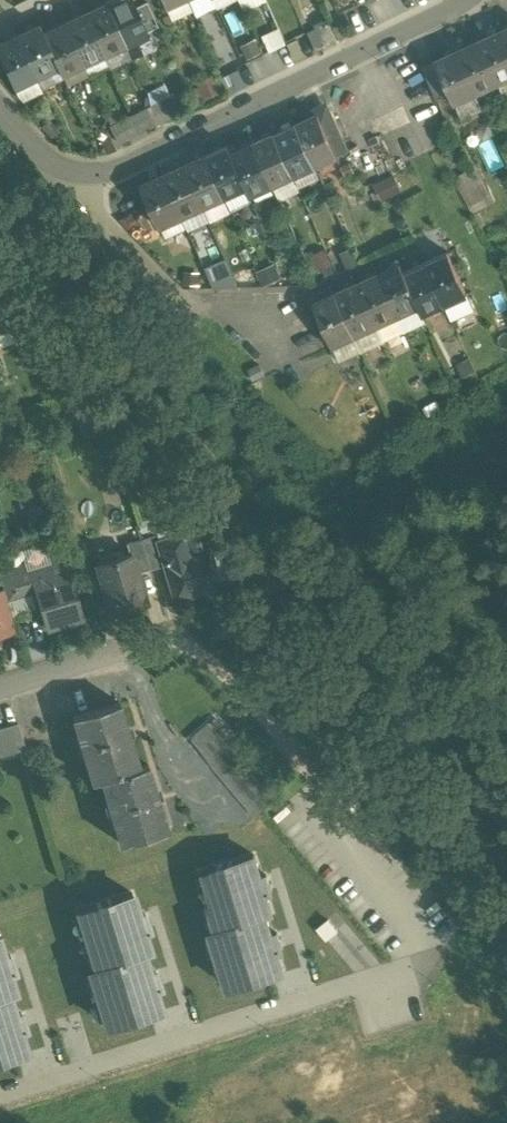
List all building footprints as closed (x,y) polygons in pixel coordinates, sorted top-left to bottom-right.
[(37,33),(34,28),(0,42),(0,59),(12,88),(55,69),(58,76),(144,39),(128,0),(116,0),(37,33)] [(434,62),(452,103),(506,78),(506,29),(434,62)] [(115,122),(121,139),(152,127),(148,118),(177,106),(169,83),(147,91),(154,107),(115,122)] [(324,104),(301,114),(304,120),(314,116),(327,110),(324,104)] [(346,152),(327,110),(314,116),(333,158),(346,152)] [(304,120),(227,154),(225,149),(140,186),(157,225),(242,188),(246,196),(333,158),(314,116),(304,120)] [(479,167),(457,177),(472,210),(495,200),(479,167)] [(384,197),(404,189),(397,174),(377,182),(384,197)] [(397,266),(311,305),(329,345),(415,307),(419,315),(462,295),(444,256),(401,275),(397,266)] [(196,529),(184,533),(185,536),(183,536),(189,555),(203,551),(196,529)] [(156,533),(142,538),(151,567),(165,563),(158,541),(159,541),(156,533)] [(159,541),(158,541),(165,563),(177,599),(220,585),(209,549),(203,551),(189,555),(183,536),(185,536),(184,533),(159,541)] [(142,538),(126,543),(129,552),(131,552),(137,571),(151,567),(142,538)] [(129,552),(95,562),(104,592),(110,613),(113,612),(146,602),(137,571),(131,552),(129,552)] [(48,562),(46,565),(30,569),(36,590),(44,619),(54,629),(56,623),(63,625),(65,618),(71,624),(74,616),(79,622),(82,613),(79,610),(65,563),(62,560),(59,558),(55,558),(51,559),(48,562)] [(23,565),(13,567),(21,595),(36,590),(30,569),(23,565)] [(0,571),(0,574),(5,591),(8,599),(21,595),(13,567),(0,571)] [(0,592),(0,626),(1,631),(16,627),(8,599),(5,591),(0,592)] [(104,592),(92,595),(100,621),(114,617),(113,612),(110,613),(104,592)] [(97,781),(135,770),(116,704),(68,718),(87,783),(97,781)] [(0,730),(0,756),(24,748),(16,725),(0,730)] [(274,802),(209,725),(190,741),(255,818),(274,802)] [(135,770),(97,781),(116,846),(165,832),(146,766),(135,770)] [(201,872),(219,929),(266,914),(272,912),(266,892),(271,890),(266,876),(261,877),(254,855),(201,872)] [(78,910),(95,966),(144,952),(150,950),(144,929),(149,928),(144,913),(139,914),(133,894),(78,910)] [(219,929),(212,931),(229,987),(283,971),(276,949),(282,947),(277,932),(272,934),(266,914),(219,929)] [(9,994),(16,992),(9,971),(15,970),(10,955),(5,957),(0,939),(0,997),(9,994)] [(95,966),(89,968),(107,1025),(161,1009),(154,987),(160,985),(155,971),(150,972),(144,952),(95,966)] [(27,1051),(20,1029),(25,1028),(20,1012),(15,1014),(9,994),(0,997),(0,1059),(27,1051)]
